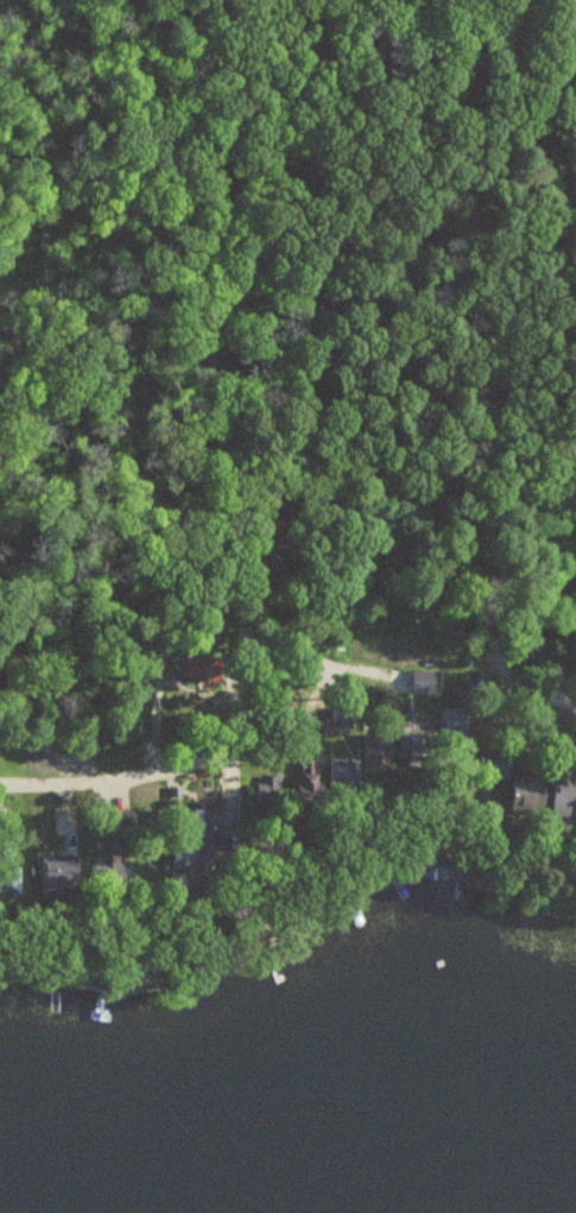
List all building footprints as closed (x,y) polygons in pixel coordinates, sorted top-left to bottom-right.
[(410,671),(410,711),(436,711),(436,671),(410,671)] [(351,715),(331,715),(331,729),(351,729),(351,715)] [(394,736),(365,736),(365,773),(394,773),(394,736)] [(575,808),(575,778),(518,778),(518,809),(575,808)] [(68,853),(44,853),(44,882),(84,881),(83,837),(67,837),(68,853)]
